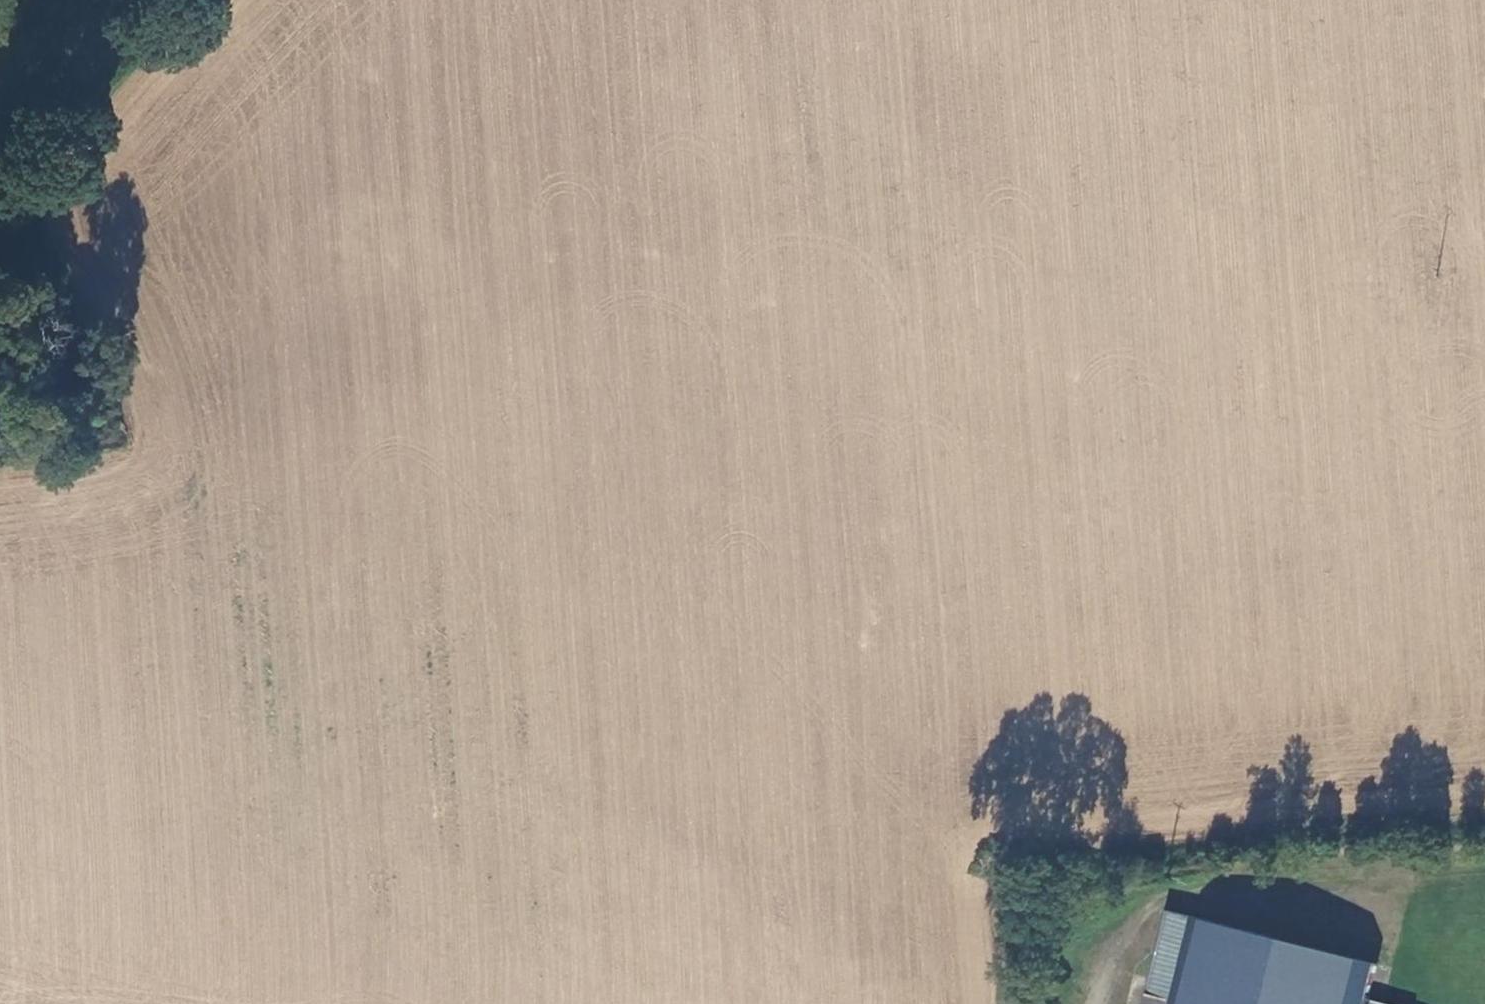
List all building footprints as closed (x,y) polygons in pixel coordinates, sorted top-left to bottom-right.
[(1376,1003),(1385,968),(1177,913),(1153,1003),(1376,1003)]
